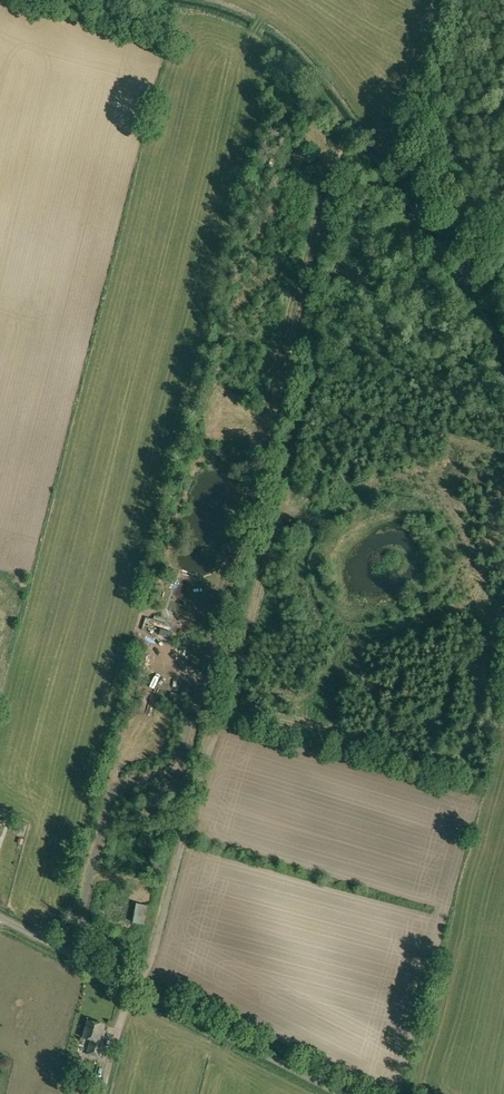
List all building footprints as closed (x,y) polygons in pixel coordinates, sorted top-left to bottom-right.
[(174,628),(147,619),(143,630),(160,636),(161,632),(171,635),(174,628)] [(150,906),(137,904),(133,922),(146,925),(150,906)] [(92,1041),(88,1055),(99,1058),(105,1036),(102,1035),(105,1025),(89,1021),(84,1038),(92,1041)]
